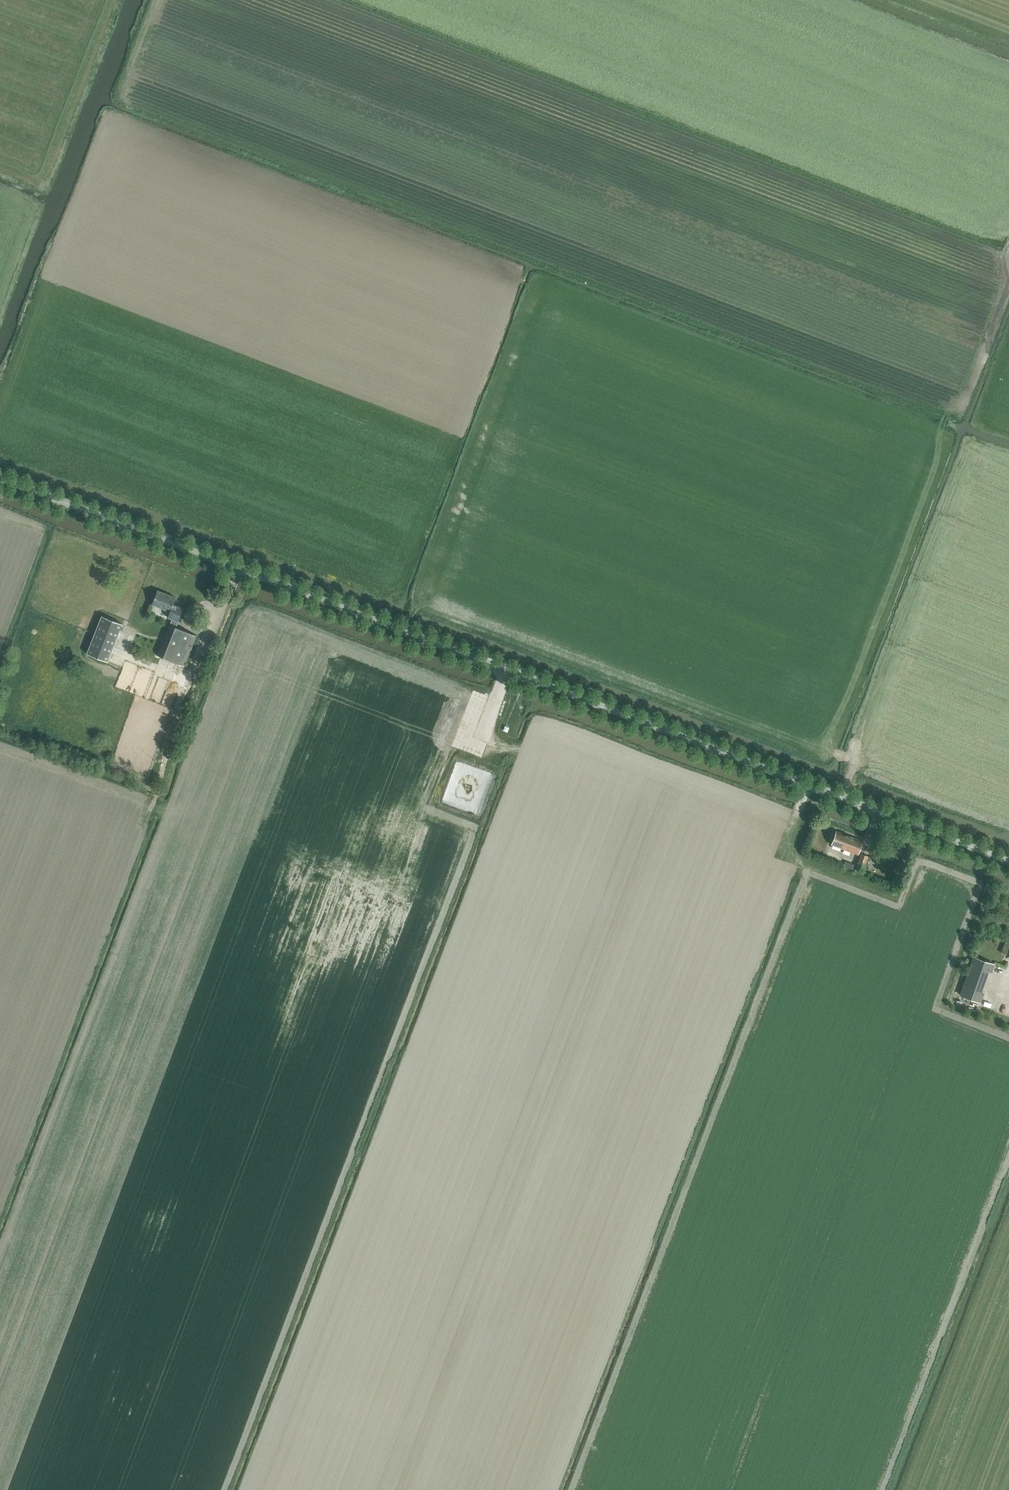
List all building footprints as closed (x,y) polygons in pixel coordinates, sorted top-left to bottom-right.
[(158,590),(152,604),(170,612),(168,617),(178,621),(183,609),(174,605),(177,598),(158,590)] [(112,654),(124,620),(102,612),(89,645),(112,654)] [(184,667),(195,640),(197,636),(170,625),(164,640),(158,656),(184,667)] [(832,844),(858,854),(863,841),(837,831),(832,844)] [(868,856),(862,853),(856,869),(863,872),(863,871),(867,872),(872,858),(868,856)] [(854,864),(846,861),(844,867),(852,870),(854,864)] [(984,994),(981,993),(989,971),(992,972),(995,964),(974,957),(961,995),(981,1002),(984,994)]
